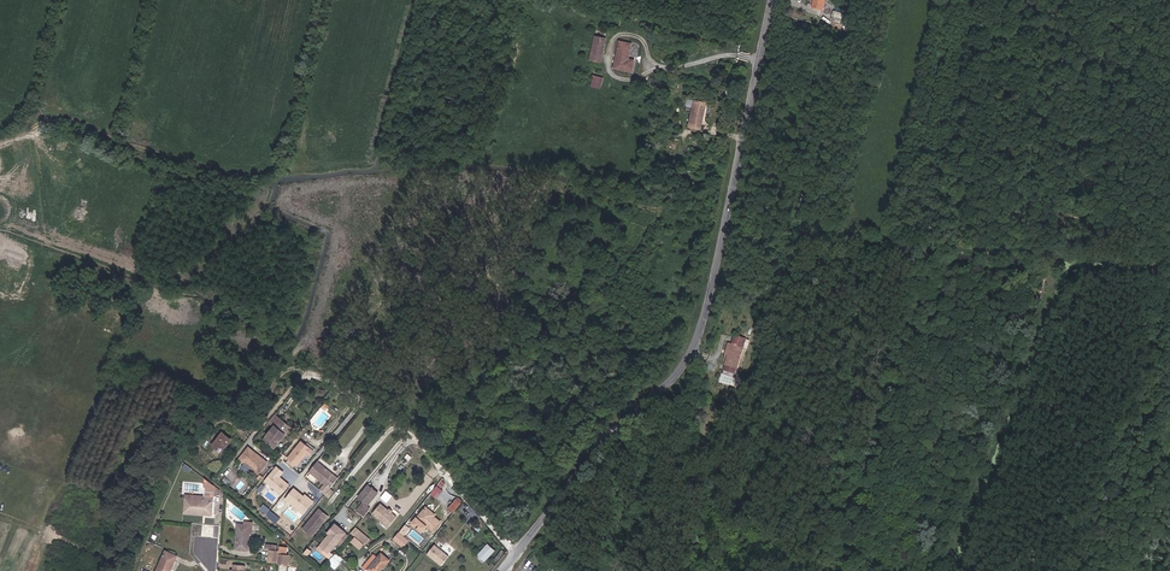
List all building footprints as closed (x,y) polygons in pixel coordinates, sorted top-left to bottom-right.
[(808,8),(818,10),(818,8),(820,0),(810,0),(808,8)] [(837,27),(838,22),(839,17),(838,17),(836,17),(830,16),(827,25),(837,27)] [(605,40),(594,37),(589,61),(599,64),(605,40)] [(628,72),(630,73),(633,61),(628,60),(630,45),(619,43),(614,70),(628,72)] [(602,80),(594,78),(591,87),(600,89),(602,80)] [(712,107),(709,106),(694,103),(692,114),(697,115),(695,128),(706,130),(708,119),(710,120),(712,107)] [(730,347),(727,358),(724,368),(735,371),(745,342),(735,338),(732,347),(730,347)] [(735,371),(724,368),(722,373),(733,377),(735,371)] [(234,401),(230,406),(235,411),(240,406),(234,401)] [(231,416),(235,411),(230,406),(226,412),(231,416)] [(292,428),(282,420),(280,422),(274,417),(270,423),(276,428),(265,441),(275,449),(292,428)] [(214,444),(222,450),(231,438),(224,431),(214,444)] [(290,461),(287,465),(294,470),(297,466),(298,467),(308,455),(311,457),(315,452),(303,443),(289,460),(290,461)] [(257,454),(252,450),(251,451),(248,448),(239,459),(258,474),(267,463),(260,457),(259,457),(257,455),(257,454)] [(179,467),(187,473),(190,470),(182,463),(179,467)] [(319,463),(310,474),(325,486),(321,492),(326,496),(339,479),(319,463)] [(277,468),(273,473),(266,482),(281,495),(289,486),(279,478),(283,473),(277,468)] [(201,479),(201,487),(205,488),(204,494),(211,494),(212,484),(201,479)] [(437,498),(444,490),(442,488),(446,482),(442,479),(430,493),(437,498)] [(263,485),(258,491),(262,494),(266,488),(263,485)] [(368,485),(361,494),(364,496),(361,500),(367,505),(377,493),(368,485)] [(211,513),(211,494),(204,494),(205,488),(201,487),(200,496),(189,496),(188,512),(211,513)] [(295,490),(287,501),(304,515),(313,505),(314,503),(309,499),(308,500),(305,498),(295,490)] [(392,500),(385,495),(380,501),(387,507),(392,500)] [(455,512),(462,500),(457,497),(449,509),(455,512)] [(366,506),(363,504),(357,511),(361,513),(366,506)] [(366,506),(361,513),(364,516),(370,509),(366,506)] [(379,506),(373,514),(389,528),(396,519),(379,506)] [(271,524),(277,517),(266,508),(260,515),(271,524)] [(430,517),(431,516),(425,511),(411,528),(421,536),(427,529),(433,534),(440,526),(433,520),(430,517)] [(389,528),(373,514),(371,516),(387,529),(389,528)] [(303,532),(312,539),(325,523),(316,516),(303,532)] [(252,522),(245,522),(245,526),(243,526),(237,526),(236,551),(249,551),(249,532),(252,532),(252,522)] [(330,536),(322,546),(329,553),(345,534),(335,526),(328,535),(330,536)] [(404,529),(398,536),(403,540),(409,533),(404,529)] [(354,531),(349,536),(364,549),(368,544),(354,531)] [(403,540),(398,536),(392,542),(402,551),(407,544),(403,540)] [(487,542),(476,555),(484,562),(494,548),(487,542)] [(449,556),(434,544),(425,555),(440,567),(449,556)] [(328,554),(329,553),(322,546),(320,548),(328,554)] [(268,547),(267,562),(270,562),(275,562),(276,562),(276,561),(277,552),(277,548),(268,547)] [(174,556),(165,552),(164,554),(163,556),(163,558),(161,562),(161,563),(158,570),(168,570),(174,556)] [(288,553),(277,552),(276,561),(276,562),(288,563),(288,553)] [(342,562),(338,558),(337,557),(336,560),(333,557),(331,560),(327,565),(334,570),(335,570),(342,562)] [(366,570),(385,570),(390,564),(382,558),(379,561),(376,558),(366,570)]
